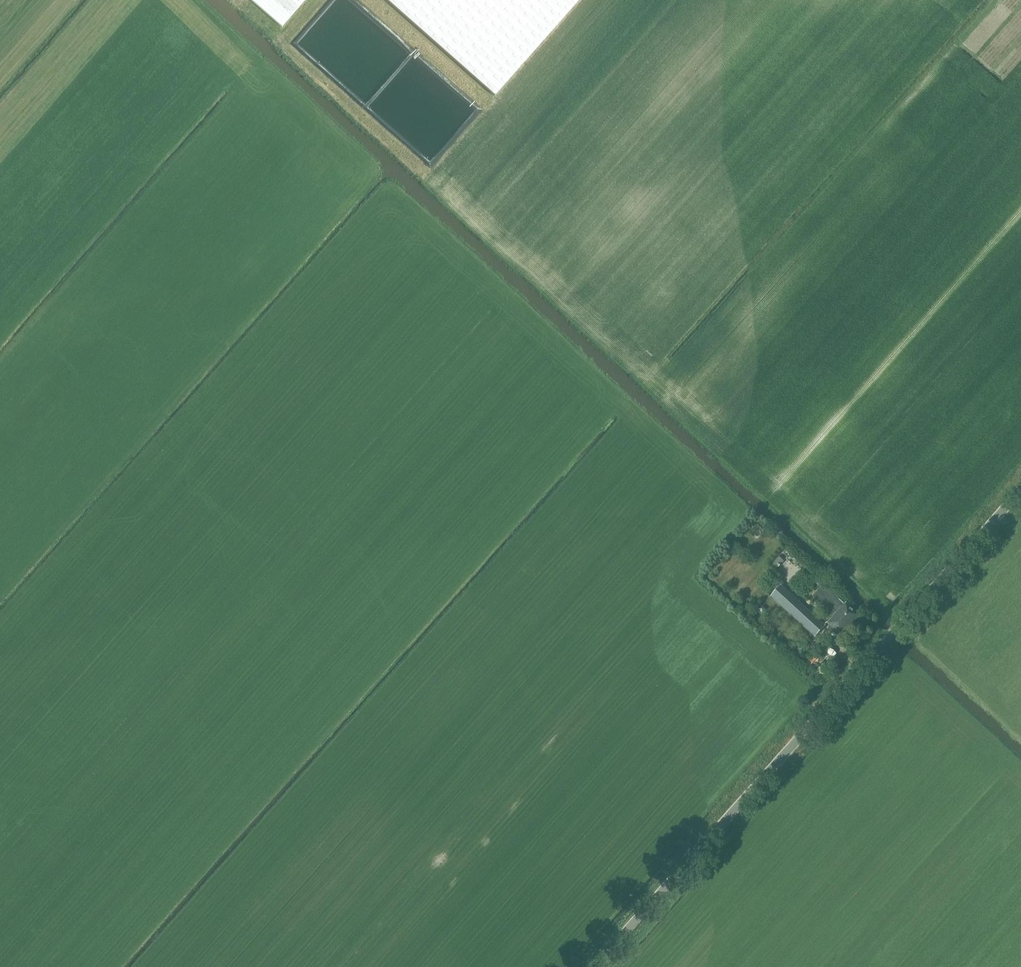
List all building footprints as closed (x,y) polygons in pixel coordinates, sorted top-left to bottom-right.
[(280,27),(304,0),(249,0),(280,27)] [(494,96),(525,60),(579,0),(386,0),(494,96)] [(784,561),(779,557),(771,565),(776,570),(784,561)] [(825,626),(812,614),(791,595),(785,602),(820,632),(825,626)] [(845,606),(837,599),(830,607),(838,614),(829,624),(842,636),(849,628),(853,624),(853,623),(860,616),(846,604),(845,606)] [(801,647),(794,649),(797,657),(804,655),(801,647)]
